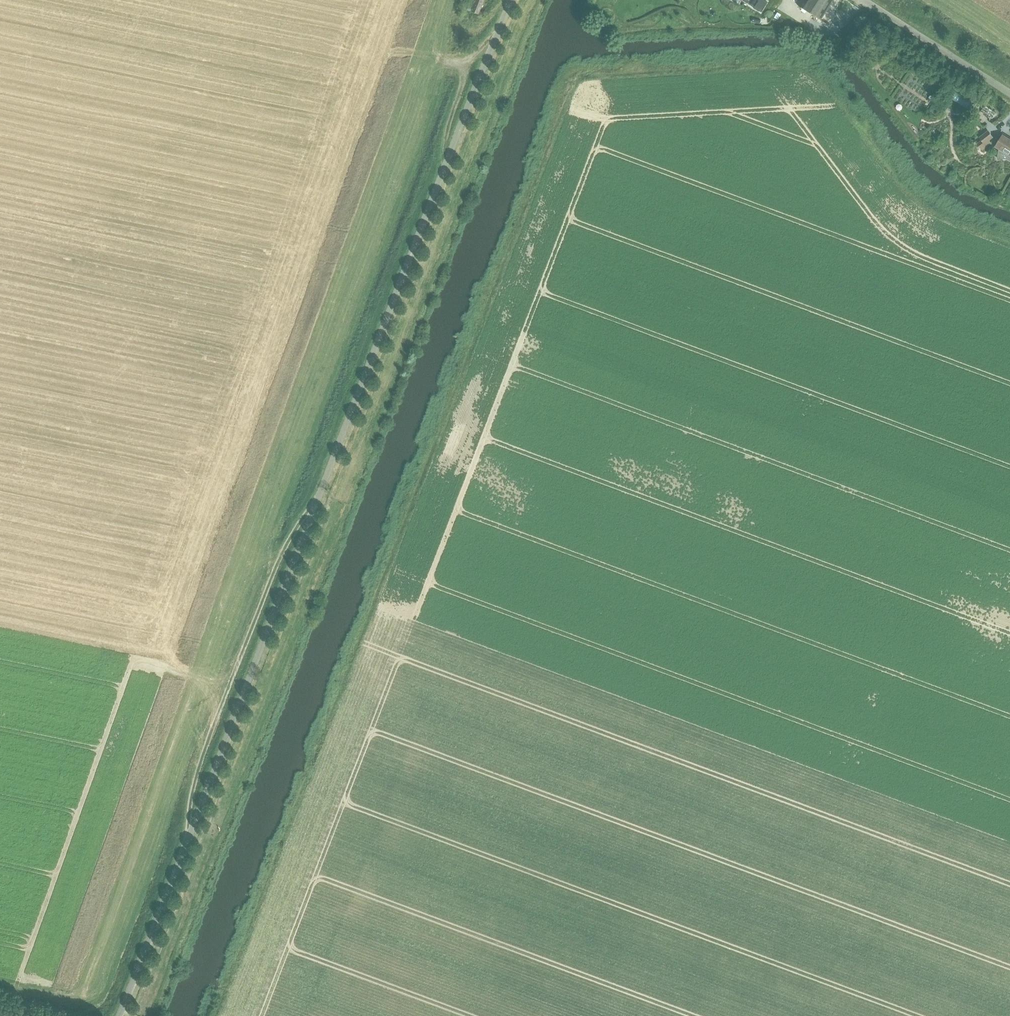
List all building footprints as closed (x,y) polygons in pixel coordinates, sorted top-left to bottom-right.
[(473,8),(479,11),(483,0),(476,0),(473,8)] [(761,12),(767,2),(764,0),(743,0),(761,12)] [(845,1),(843,0),(802,0),(798,7),(828,26),(845,1)] [(604,6),(603,14),(611,15),(612,7),(604,6)] [(960,91),(956,99),(963,102),(967,95),(960,91)] [(935,101),(928,111),(935,116),(942,106),(935,101)] [(984,107),(981,111),(992,119),(995,114),(984,107)] [(993,137),(988,131),(980,138),(982,140),(978,144),(982,150),(991,143),(989,140),(993,137)] [(1003,135),(996,146),(1000,149),(998,152),(998,155),(999,159),(1000,159),(1001,158),(1002,158),(1004,158),(1005,158),(1006,158),(1008,159),(1009,159),(1009,160),(1009,140),(1003,135)]
